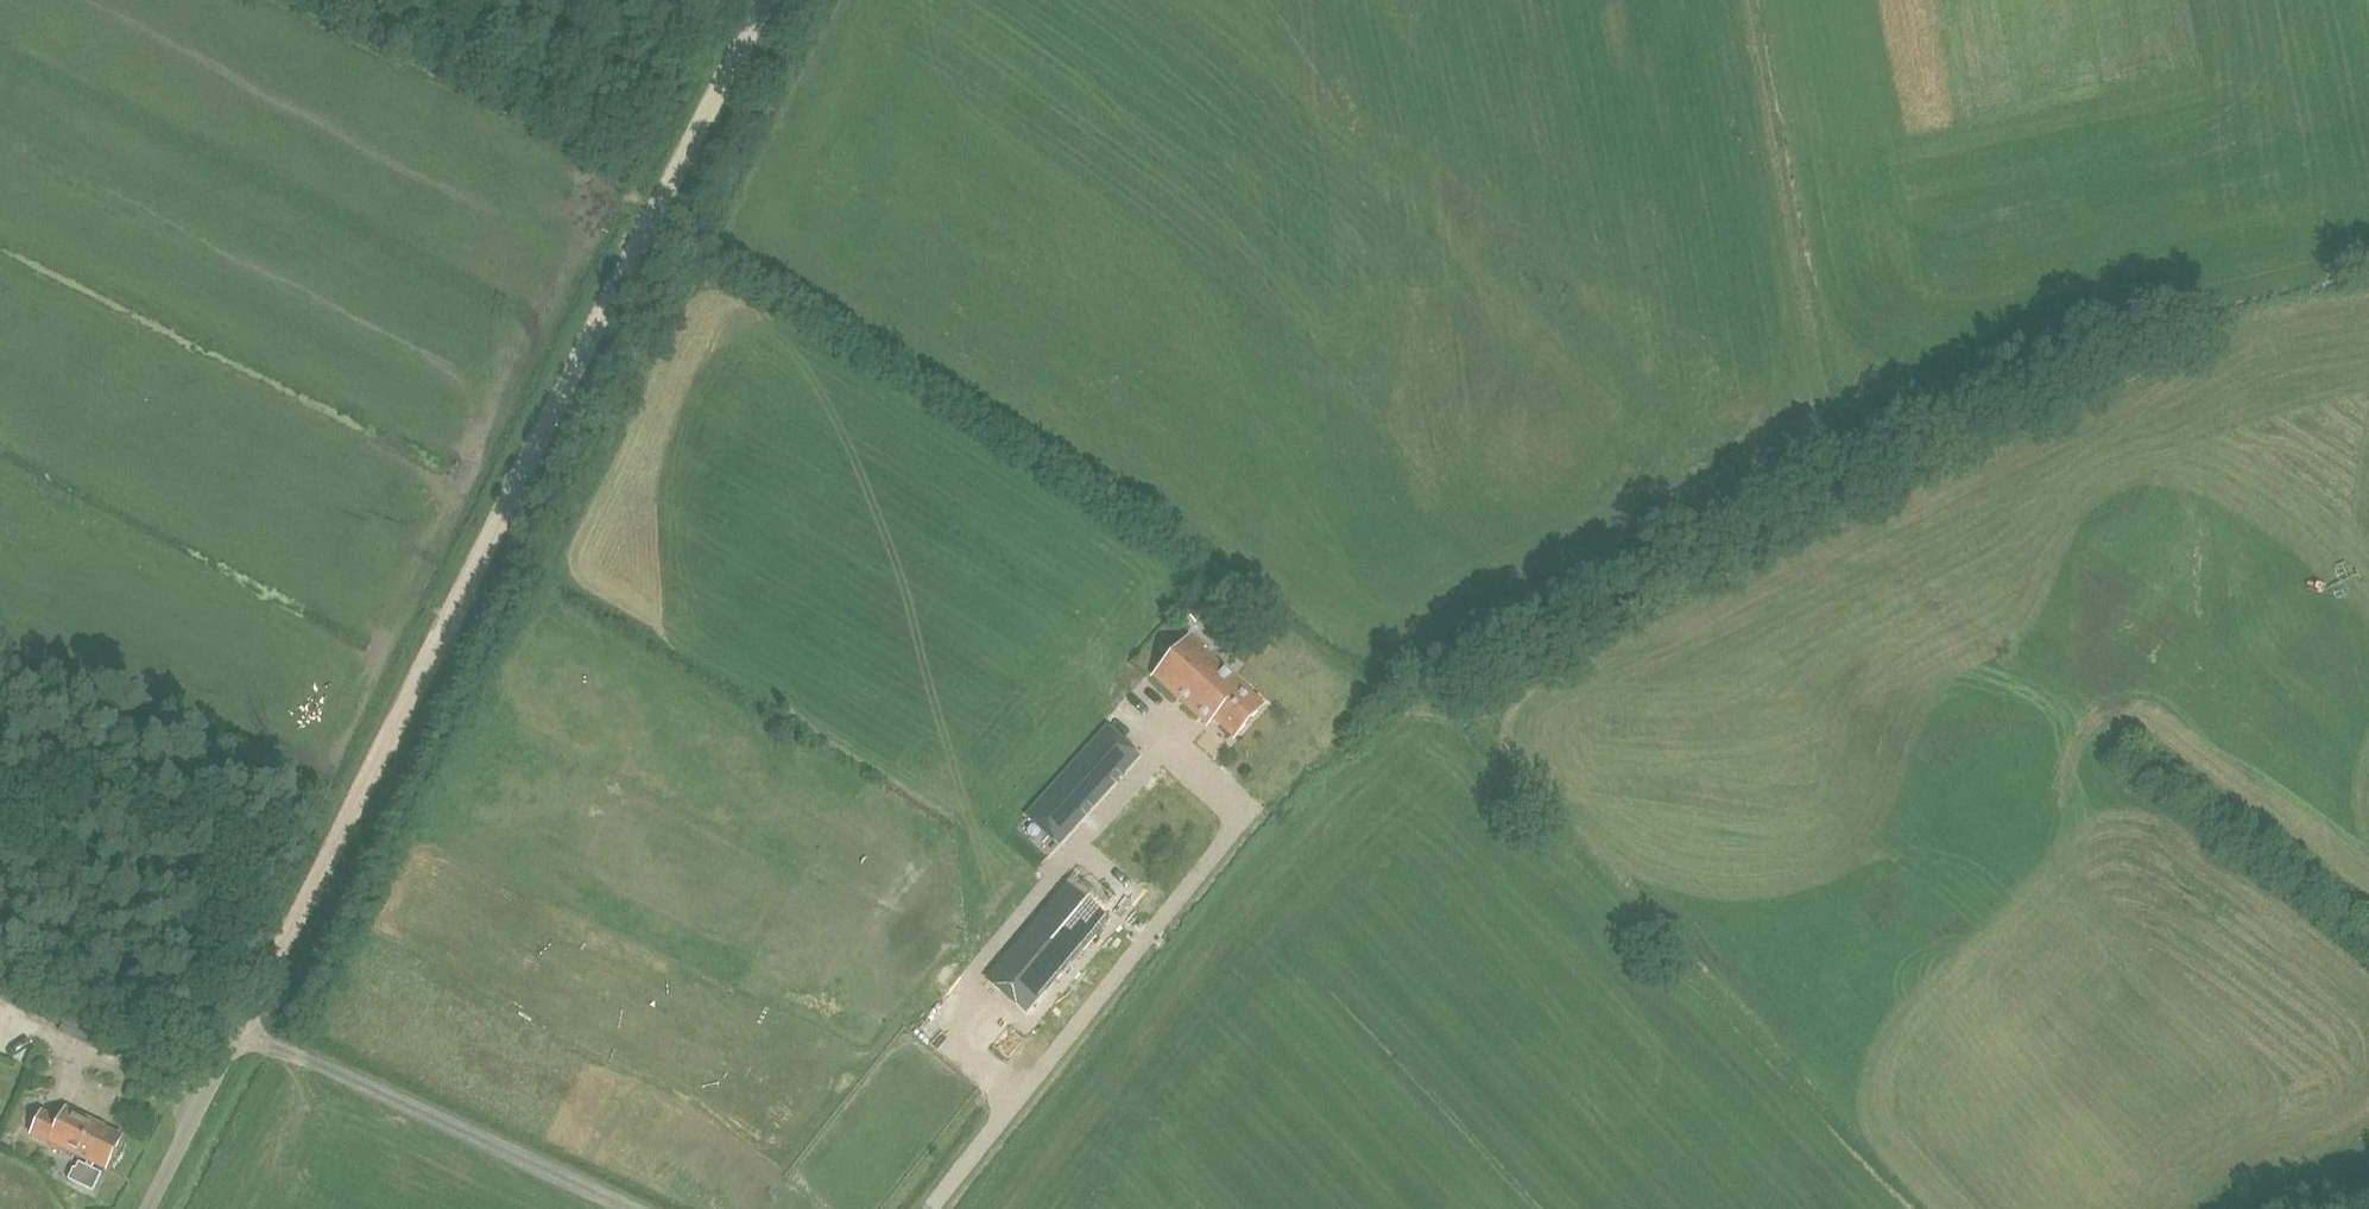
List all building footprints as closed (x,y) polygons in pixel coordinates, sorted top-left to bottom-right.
[(1186,611),(1197,621),(1204,613),(1193,603),(1186,611)] [(1192,709),(1228,670),(1190,636),(1155,675),(1192,709)] [(1228,670),(1192,709),(1208,724),(1214,717),(1235,737),(1265,705),(1228,670)] [(1121,772),(1091,744),(1028,812),(1059,841),(1122,772),(1121,772)] [(1125,877),(1110,894),(1124,907),(1139,890),(1125,877)] [(1101,921),(1065,890),(989,980),(1026,1011),(1101,921)] [(127,1031),(71,1005),(62,1025),(59,1032),(113,1058),(127,1031)] [(122,1136),(105,1128),(106,1127),(67,1107),(61,1119),(43,1110),(31,1134),(50,1143),(50,1142),(89,1161),(90,1159),(107,1168),(122,1136)] [(92,1169),(96,1162),(90,1159),(89,1161),(87,1166),(79,1163),(76,1169),(74,1168),(68,1179),(93,1191),(102,1174),(92,1169)]
